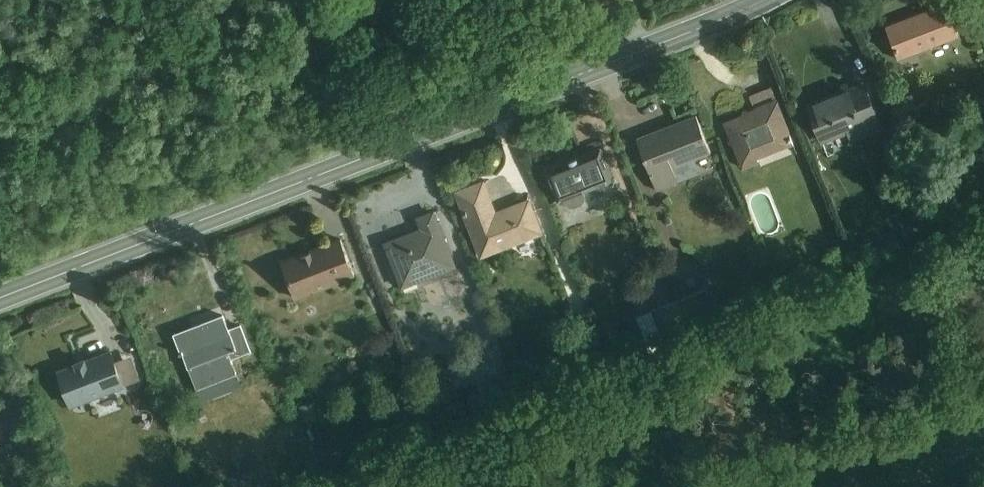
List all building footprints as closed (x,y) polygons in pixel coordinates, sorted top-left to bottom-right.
[(905,60),(961,39),(947,1),(891,22),(905,60)] [(829,150),(887,127),(869,81),(811,104),(829,150)] [(747,164),(796,146),(777,95),(728,114),(747,164)] [(720,167),(699,113),(641,135),(662,189),(720,167)] [(563,203),(616,181),(599,142),(547,164),(563,203)] [(485,261),(547,236),(530,196),(499,209),(486,178),(456,190),(485,261)] [(404,294),(461,272),(436,207),(379,228),(404,294)] [(298,300),(361,275),(345,236),(282,261),(298,300)] [(188,368),(240,349),(226,311),(173,331),(188,368)] [(74,407),(129,386),(114,346),(59,366),(74,407)]
